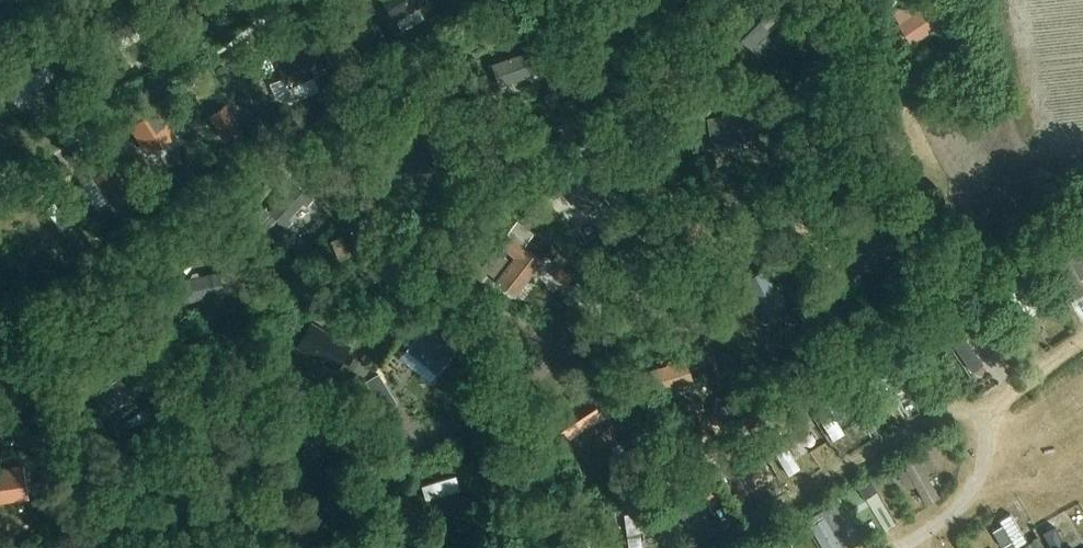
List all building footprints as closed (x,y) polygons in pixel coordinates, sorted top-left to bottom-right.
[(429,0),(384,0),(396,20),(429,0)] [(729,25),(750,46),(781,16),(765,0),(755,0),(729,25)] [(899,24),(912,43),(944,21),(930,2),(899,24)] [(552,30),(548,16),(530,21),(535,36),(552,30)] [(313,42),(277,58),(290,87),(326,71),(313,42)] [(491,60),(500,86),(543,71),(535,46),(491,60)] [(63,74),(19,68),(16,103),(58,110),(63,74)] [(563,101),(555,89),(545,96),(552,108),(563,101)] [(226,104),(213,113),(230,138),(243,130),(226,104)] [(157,109),(131,125),(147,149),(172,132),(157,109)] [(712,146),(757,138),(752,110),(707,118),(712,146)] [(578,112),(569,119),(580,134),(589,127),(578,112)] [(437,132),(424,131),(423,146),(436,147),(437,132)] [(630,133),(618,136),(621,149),(633,146),(630,133)] [(449,144),(448,158),(458,158),(458,144),(449,144)] [(580,157),(558,175),(582,203),(604,185),(580,157)] [(113,162),(93,176),(117,209),(137,195),(113,162)] [(316,168),(308,176),(317,185),(323,179),(326,174),(317,166),(316,168)] [(135,168),(127,174),(140,192),(149,186),(135,168)] [(289,218),(302,203),(305,206),(312,199),(294,182),(284,173),(274,185),(284,193),(268,211),(264,208),(256,217),(268,228),(277,219),(286,227),(292,221),(289,218)] [(52,191),(35,202),(63,247),(81,236),(52,191)] [(841,233),(852,270),(897,256),(886,219),(841,233)] [(1071,228),(1075,237),(1082,234),(1082,228),(1081,224),(1071,228)] [(503,248),(516,258),(498,281),(515,295),(542,260),(512,237),(503,248)] [(199,245),(185,248),(187,258),(201,255),(199,245)] [(1081,252),(1054,272),(1068,292),(1082,282),(1082,255),(1081,252)] [(899,265),(886,269),(889,281),(902,277),(899,265)] [(9,276),(0,268),(0,286),(9,276)] [(563,268),(555,277),(564,284),(572,275),(563,268)] [(768,268),(744,280),(761,316),(786,303),(768,268)] [(179,279),(184,303),(225,294),(235,292),(231,270),(221,272),(220,271),(179,279)] [(17,275),(7,284),(13,291),(23,282),(17,275)] [(1025,276),(1008,288),(1029,321),(1047,309),(1025,276)] [(982,293),(968,291),(966,307),(980,309),(982,293)] [(807,306),(798,309),(803,323),(812,319),(807,306)] [(352,345),(311,321),(296,347),(336,371),(352,345)] [(975,322),(959,333),(988,376),(1004,365),(975,322)] [(437,374),(458,348),(426,323),(405,348),(437,374)] [(355,357),(349,367),(358,373),(364,363),(355,357)] [(685,362),(652,372),(657,390),(690,380),(685,362)] [(899,370),(884,380),(896,399),(912,389),(899,370)] [(129,373),(95,395),(107,413),(141,391),(129,373)] [(805,390),(816,410),(833,400),(823,381),(805,390)] [(553,413),(570,439),(604,417),(588,391),(553,413)] [(799,428),(812,419),(803,403),(789,412),(799,428)] [(830,405),(818,412),(838,442),(849,434),(830,405)] [(613,423),(602,431),(609,442),(620,435),(613,423)] [(800,427),(783,438),(797,460),(814,449),(800,427)] [(743,435),(749,446),(759,441),(752,430),(743,435)] [(917,447),(929,468),(946,458),(934,437),(917,447)] [(454,456),(408,482),(427,514),(477,489),(454,456)] [(699,458),(685,467),(692,479),(706,470),(699,458)] [(750,461),(737,470),(748,488),(762,479),(750,461)] [(7,494),(6,488),(32,485),(29,464),(0,469),(0,494),(7,494)] [(709,472),(695,481),(706,499),(720,490),(709,472)] [(866,498),(878,490),(872,480),(860,487),(866,498)] [(901,486),(918,512),(927,506),(910,480),(901,486)] [(694,501),(678,511),(689,530),(706,520),(694,501)] [(842,547),(853,542),(836,513),(825,519),(842,547)] [(613,514),(601,520),(608,533),(620,527),(613,514)] [(1017,547),(1021,547),(1025,545),(1029,543),(1013,517),(1003,523),(1005,527),(995,532),(1005,547),(1006,547),(1014,543),(1017,547)] [(627,521),(629,547),(645,547),(642,520),(627,521)] [(1044,535),(1052,547),(1069,547),(1057,528),(1044,535)] [(776,542),(780,547),(787,547),(793,544),(787,535),(776,542)] [(1025,545),(1027,547),(1046,547),(1047,547),(1040,535),(1034,539),(1034,540),(1029,543),(1025,545)]
